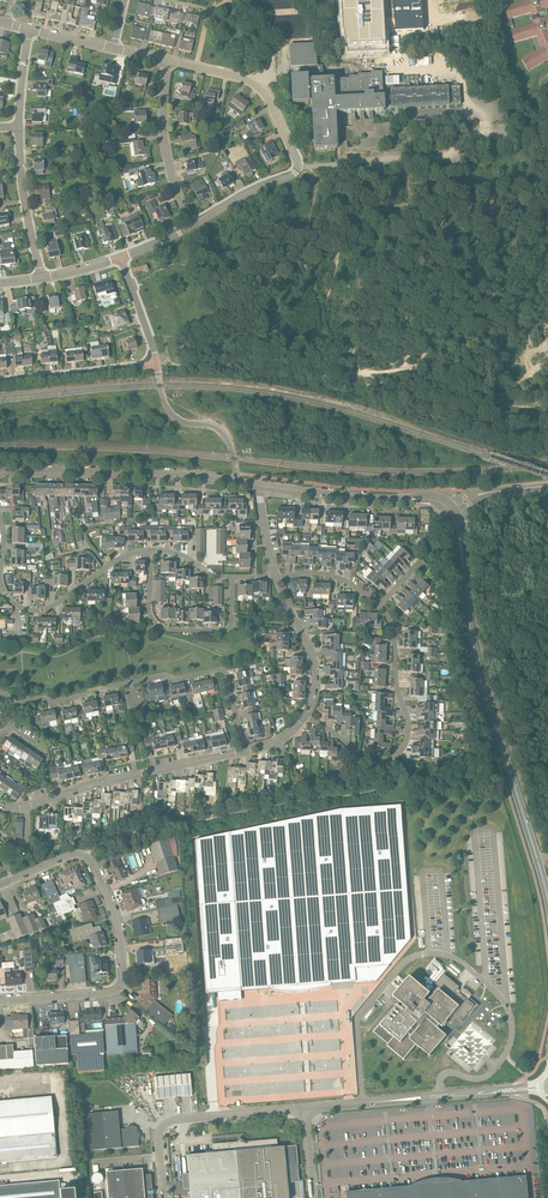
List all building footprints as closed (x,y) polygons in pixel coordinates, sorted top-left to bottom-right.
[(43,0),(37,0),(33,16),(45,19),(48,19),(50,11),(46,10),(46,13),(41,12),(43,0)] [(89,9),(91,0),(96,2),(96,3),(100,4),(101,0),(84,0),(83,8),(89,9)] [(344,6),(341,29),(345,52),(386,51),(385,31),(392,30),(392,22),(394,22),(395,30),(423,29),(422,0),(342,0),(344,6)] [(527,1),(504,7),(507,19),(531,13),(532,16),(543,12),(543,9),(547,8),(547,0),(527,0),(527,1)] [(56,15),(59,2),(52,1),(50,11),(48,19),(51,20),(60,22),(63,23),(65,14),(62,14),(61,17),(56,15)] [(148,15),(151,16),(153,7),(150,6),(151,5),(138,2),(135,14),(148,17),(148,15)] [(71,19),(74,6),(67,4),(65,14),(63,23),(66,24),(66,23),(75,25),(75,26),(78,27),(80,18),(77,17),(76,20),(71,19)] [(151,16),(150,19),(153,20),(154,18),(166,21),(169,9),(157,6),(156,8),(153,7),(151,16)] [(87,19),(89,9),(83,8),(80,18),(78,27),(79,27),(79,26),(90,29),(94,30),(96,22),(87,19)] [(182,23),(184,14),(181,13),(181,12),(169,9),(166,21),(178,24),(179,22),(182,23)] [(184,14),(182,23),(185,23),(186,22),(193,24),(192,27),(196,28),(199,16),(187,13),(187,14),(184,14)] [(545,18),(533,21),(534,24),(511,30),(514,42),(537,36),(539,42),(542,48),(521,60),(528,71),(547,59),(547,20),(546,21),(545,18)] [(152,30),(153,24),(149,23),(148,30),(146,40),(149,41),(148,42),(161,45),(163,33),(152,30)] [(141,28),(133,26),(130,38),(142,41),(142,39),(146,40),(148,30),(147,29),(145,29),(144,32),(140,31),(141,28)] [(177,47),(180,31),(177,30),(176,34),(175,36),(163,33),(161,45),(173,48),(173,47),(177,47)] [(180,31),(177,47),(179,48),(179,49),(191,52),(194,40),(190,39),(189,39),(189,42),(181,41),(184,31),(180,31)] [(10,44),(0,42),(0,53),(1,54),(1,56),(6,57),(7,55),(10,44)] [(290,47),(291,70),(309,69),(309,71),(321,70),(321,75),(324,75),(324,67),(318,67),(317,46),(290,47)] [(50,69),(54,53),(39,50),(37,61),(45,63),(44,67),(50,69)] [(76,63),(77,59),(71,57),(70,62),(68,61),(65,71),(82,75),(85,65),(76,63)] [(119,87),(121,78),(117,77),(119,69),(104,65),(101,75),(111,77),(110,83),(115,84),(114,86),(119,87)] [(146,87),(148,76),(144,75),(145,74),(137,72),(136,76),(138,77),(136,84),(146,87)] [(339,155),(337,118),(386,116),(385,102),(375,102),(375,99),(366,99),(366,103),(336,105),(336,96),(352,96),(352,101),(353,101),(353,96),(362,95),(362,93),(384,92),(383,74),(359,75),(359,77),(334,79),(334,85),(309,86),(309,84),(292,85),(293,112),(311,111),(311,108),(313,108),(315,156),(339,155)] [(192,101),(194,91),(190,90),(191,85),(182,83),(179,98),(192,101)] [(49,97),(50,91),(47,91),(47,86),(33,85),(33,92),(37,92),(36,96),(49,97)] [(461,88),(392,91),(392,99),(385,99),(386,103),(392,103),(393,110),(462,107),(461,88)] [(218,100),(220,92),(210,90),(209,94),(206,93),(204,104),(213,106),(215,99),(218,100)] [(248,104),(237,95),(228,107),(240,115),(242,112),(248,104)] [(46,122),(46,116),(46,109),(32,109),(32,112),(32,114),(32,122),(42,122),(46,122)] [(145,126),(145,123),(145,111),(134,111),(135,124),(141,124),(141,126),(145,126)] [(179,125),(187,125),(190,125),(190,118),(194,118),(194,113),(179,114),(179,125)] [(236,130),(245,124),(243,120),(233,126),(236,130)] [(257,122),(255,120),(247,125),(250,131),(246,133),(249,139),(256,135),(255,133),(264,128),(260,121),(257,122)] [(32,146),(43,146),(43,135),(32,135),(32,146)] [(196,141),(195,135),(180,138),(181,143),(183,143),(184,150),(196,148),(200,148),(199,140),(196,141)] [(135,138),(128,139),(128,137),(118,139),(119,145),(129,143),(133,143),(135,158),(142,156),(143,159),(150,158),(148,147),(143,148),(142,142),(136,143),(135,138)] [(267,163),(279,156),(272,143),(259,150),(267,163)] [(245,176),(257,169),(250,157),(238,164),(245,176)] [(200,164),(199,160),(185,163),(188,172),(203,169),(202,164),(200,164)] [(34,175),(40,175),(43,174),(43,171),(44,170),(43,161),(33,162),(34,175)] [(152,177),(150,170),(139,173),(141,179),(136,180),(138,188),(143,186),(143,187),(155,183),(154,177),(152,177)] [(232,173),(229,175),(229,174),(228,173),(227,173),(227,172),(226,172),(225,172),(224,172),(224,173),(223,173),(222,174),(222,175),(221,175),(221,176),(221,177),(221,178),(222,178),(216,182),(219,188),(222,186),(223,189),(234,182),(232,180),(235,178),(232,173)] [(200,202),(207,198),(205,195),(208,193),(204,185),(202,186),(199,182),(191,186),(200,202)] [(49,190),(48,185),(36,187),(37,196),(40,196),(40,201),(50,200),(50,196),(54,195),(53,189),(49,190)] [(158,209),(154,200),(145,204),(151,216),(156,213),(160,222),(170,217),(164,206),(158,209)] [(58,220),(56,214),(55,209),(45,211),(45,213),(39,214),(40,218),(42,218),(43,223),(49,222),(49,224),(55,223),(54,221),(58,220)] [(143,227),(137,212),(132,214),(117,220),(124,237),(136,232),(135,230),(143,227)] [(9,225),(7,215),(0,216),(0,226),(9,225)] [(117,240),(113,226),(101,229),(101,231),(99,232),(100,235),(99,235),(100,237),(101,237),(104,244),(117,240)] [(84,250),(89,249),(85,235),(80,236),(80,237),(73,239),(76,251),(84,249),(84,250)] [(49,259),(60,256),(57,242),(46,245),(49,259)] [(1,264),(1,265),(11,264),(12,266),(14,267),(16,267),(18,266),(19,265),(19,263),(19,261),(18,259),(16,258),(15,258),(14,250),(10,250),(10,245),(0,246),(0,264),(1,264)] [(114,294),(110,281),(93,286),(97,299),(114,294)] [(68,306),(73,305),(73,304),(82,302),(82,301),(87,300),(84,291),(86,291),(85,287),(74,290),(75,296),(66,298),(68,306)] [(56,297),(55,294),(47,296),(50,309),(60,307),(58,297),(56,297)] [(30,302),(30,299),(17,300),(18,311),(34,309),(33,302),(30,302)] [(126,318),(124,312),(109,317),(113,328),(128,323),(126,317),(126,318)] [(129,351),(137,348),(134,339),(126,342),(129,351)] [(99,348),(99,346),(99,342),(91,343),(93,360),(100,359),(99,348)] [(99,348),(100,359),(109,358),(107,347),(104,347),(104,345),(99,346),(99,348)] [(74,352),(75,362),(84,361),(83,351),(82,348),(74,349),(74,352)] [(41,365),(49,364),(48,354),(48,349),(39,350),(41,365)] [(48,354),(49,364),(58,363),(56,349),(48,349),(48,354)] [(66,363),(75,362),(74,352),(74,349),(65,350),(66,363)] [(15,367),(24,367),(22,352),(16,353),(17,355),(14,355),(15,367)] [(22,352),(24,367),(32,366),(31,356),(23,357),(22,352)] [(20,496),(20,485),(12,485),(12,491),(8,491),(8,498),(12,498),(12,506),(15,506),(15,501),(21,501),(21,496),(20,496)] [(47,496),(46,486),(36,486),(36,497),(37,502),(46,500),(45,497),(47,497),(47,496)] [(52,496),(52,486),(46,486),(47,496),(47,497),(49,497),(51,512),(54,512),(52,496)] [(67,497),(67,486),(58,486),(57,496),(58,496),(58,498),(58,497),(60,497),(60,503),(63,503),(63,502),(65,502),(65,497),(67,497)] [(77,512),(73,486),(67,486),(67,497),(68,500),(72,500),(73,506),(75,505),(76,512),(77,512)] [(80,497),(80,486),(73,486),(77,512),(81,511),(79,498),(78,498),(78,497),(82,497),(80,497)] [(89,497),(89,486),(80,486),(80,497),(82,497),(86,497),(87,509),(92,508),(90,497),(89,497)] [(90,497),(92,508),(92,513),(98,513),(97,503),(97,501),(98,500),(98,498),(97,497),(98,486),(89,486),(89,497),(90,497)] [(120,487),(120,497),(129,497),(129,487),(120,487)] [(152,509),(150,499),(142,499),(142,488),(134,487),(134,498),(134,500),(142,500),(142,499),(143,499),(143,506),(145,507),(145,511),(152,509)] [(166,506),(167,495),(159,495),(159,501),(155,501),(155,510),(162,510),(162,506),(166,506)] [(178,510),(178,501),(174,501),(174,495),(167,495),(166,506),(171,506),(171,510),(178,510)] [(189,506),(189,495),(182,495),(182,501),(178,501),(178,510),(185,510),(185,506),(189,506)] [(104,499),(104,506),(104,521),(120,517),(119,507),(109,508),(109,499),(104,499)] [(213,511),(213,499),(206,499),(206,505),(202,505),(202,514),(209,515),(209,511),(213,511)] [(224,515),(225,506),(221,506),(221,500),(213,499),(213,511),(214,511),(214,514),(217,514),(224,515)] [(236,511),(236,500),(228,500),(228,506),(225,506),(224,515),(231,515),(231,511),(236,511)] [(236,500),(236,511),(240,511),(240,515),(247,515),(247,506),(243,506),(243,500),(236,500)] [(31,511),(31,508),(21,508),(21,512),(12,512),(12,521),(24,521),(24,516),(29,516),(29,511),(31,511)] [(286,520),(286,509),(278,509),(277,523),(286,523),(286,520)] [(298,527),(298,516),(294,516),(294,509),(286,509),(286,520),(286,523),(289,524),(294,524),(293,526),(298,527)] [(310,521),(310,510),(302,510),(302,516),(298,516),(298,527),(303,527),(303,520),(310,521)] [(310,510),(310,521),(318,521),(318,510),(310,510)] [(333,524),(334,513),(326,512),(325,524),(333,524)] [(334,513),(333,524),(333,527),(342,527),(342,513),(334,513)] [(357,528),(358,515),(350,515),(349,528),(357,528)] [(369,531),(370,524),(366,524),(367,515),(358,515),(357,528),(366,528),(366,531),(369,531)] [(381,530),(382,518),(374,518),(374,524),(370,524),(369,531),(369,539),(373,540),(373,530),(381,530)] [(393,534),(394,525),(390,525),(390,518),(382,518),(381,530),(390,531),(390,534),(393,534)] [(406,531),(406,519),(398,518),(397,525),(394,525),(393,534),(398,534),(405,534),(406,531)] [(406,519),(406,531),(413,531),(413,534),(418,534),(418,526),(414,526),(415,519),(406,519)] [(236,533),(239,533),(250,533),(250,526),(247,526),(247,521),(236,521),(236,533)] [(181,530),(181,542),(188,542),(188,535),(192,535),(192,527),(192,524),(189,524),(189,527),(185,527),(185,530),(181,530)] [(136,542),(136,530),(132,530),(132,527),(125,527),(125,536),(128,536),(128,542),(136,542)] [(147,536),(147,527),(140,527),(140,530),(136,530),(136,542),(143,542),(143,536),(147,536)] [(158,542),(158,527),(154,527),(147,527),(147,536),(151,536),(151,542),(158,542)] [(169,536),(169,527),(162,527),(158,527),(158,542),(165,542),(165,536),(169,536)] [(181,542),(181,530),(176,530),(176,527),(169,527),(169,536),(173,536),(173,542),(181,542)] [(114,549),(114,538),(114,534),(110,534),(102,534),(102,543),(106,543),(106,549),(114,549)] [(366,553),(372,546),(367,541),(363,549),(366,553)] [(378,541),(373,546),(378,551),(383,546),(378,541)] [(291,564),(291,547),(291,542),(282,542),(282,556),(286,556),(286,564),(291,564)] [(309,564),(309,547),(309,544),(300,543),(300,547),(300,557),(304,557),(304,564),(309,564)] [(300,557),(300,547),(291,547),(291,564),(295,564),(296,557),(300,557)] [(318,557),(318,548),(309,547),(309,564),(313,564),(314,558),(318,557)] [(327,567),(327,550),(318,550),(319,548),(318,548),(318,557),(318,559),(322,559),(322,566),(327,567)] [(395,555),(402,561),(405,558),(411,563),(414,560),(402,548),(395,555)] [(336,560),(336,550),(327,550),(327,567),(331,567),(332,560),(336,560)] [(344,570),(345,553),(336,553),(336,550),(336,560),(336,563),(340,563),(340,570),(344,570)] [(45,561),(54,559),(53,554),(53,553),(44,555),(45,561)] [(345,553),(344,570),(349,570),(349,563),(354,563),(354,554),(345,553)] [(408,566),(402,561),(395,555),(389,562),(401,573),(402,573),(396,568),(399,565),(404,570),(408,566)] [(83,571),(83,560),(75,560),(71,560),(71,568),(75,568),(75,571),(83,571)] [(83,560),(83,571),(90,571),(90,568),(94,568),(94,560),(90,560),(83,560)] [(144,575),(144,561),(135,561),(135,575),(140,575),(140,576),(143,576),(143,575),(144,575)] [(389,562),(383,568),(390,574),(393,571),(398,576),(401,573),(389,562)] [(168,577),(169,563),(161,563),(161,566),(157,566),(157,573),(161,573),(161,577),(166,577),(168,577)] [(390,574),(383,568),(379,564),(373,571),(384,581),(387,578),(392,583),(395,580),(396,579),(390,574)] [(389,586),(384,581),(373,571),(369,567),(363,574),(371,582),(378,588),(381,584),(386,590),(389,586)] [(120,585),(120,573),(112,573),(111,585),(120,585)] [(132,586),(132,578),(128,578),(128,573),(120,573),(120,585),(128,585),(128,586),(130,586),(132,586)] [(416,586),(423,592),(429,586),(417,575),(414,578),(419,583),(416,586)] [(60,587),(60,576),(53,576),(49,576),(49,584),(53,584),(53,587),(60,587)] [(23,594),(23,581),(19,581),(19,584),(16,584),(16,582),(14,582),(14,594),(23,594)] [(305,594),(306,581),(297,581),(297,593),(298,593),(298,591),(301,591),(301,593),(305,594)] [(423,592),(416,586),(411,581),(408,585),(413,590),(410,593),(417,599),(423,592)] [(259,583),(259,597),(262,597),(262,598),(270,598),(270,586),(267,586),(267,583),(259,583)] [(321,595),(322,584),(313,584),(313,595),(321,595)] [(322,584),(321,595),(330,596),(330,585),(322,584)] [(417,599),(410,593),(405,588),(401,592),(407,597),(404,600),(411,606),(417,599)] [(96,602),(96,591),(88,590),(88,595),(83,595),(83,603),(88,604),(88,602),(96,602)] [(108,604),(108,595),(104,595),(104,591),(96,591),(96,602),(104,602),(104,604),(108,604)] [(345,607),(346,595),(337,595),(337,601),(333,601),(333,610),(336,610),(336,606),(345,607)] [(346,595),(345,607),(353,607),(354,596),(346,595)] [(411,606),(404,600),(399,595),(395,598),(401,604),(398,607),(405,612),(411,606)] [(71,609),(71,625),(77,625),(77,624),(77,622),(80,622),(80,616),(84,616),(84,608),(80,607),(80,609),(71,609)] [(71,625),(71,609),(63,609),(63,622),(67,622),(67,625),(71,625)] [(309,619),(326,620),(326,619),(321,619),(322,610),(305,610),(305,615),(313,615),(313,619),(309,619)] [(211,612),(210,624),(218,624),(218,621),(222,621),(222,613),(218,613),(211,612)] [(368,625),(369,614),(361,614),(361,618),(356,618),(356,627),(360,627),(360,624),(368,625)] [(369,614),(368,625),(376,625),(376,628),(381,628),(381,620),(377,620),(377,614),(369,614)] [(47,631),(47,619),(38,619),(38,632),(43,632),(43,631),(47,631)] [(47,619),(47,631),(50,631),(50,632),(55,632),(55,619),(47,619)] [(330,620),(326,620),(309,619),(309,624),(318,624),(318,629),(326,629),(326,624),(330,624),(330,620)] [(405,640),(417,640),(417,632),(405,631),(405,640)] [(276,642),(288,642),(288,634),(277,633),(276,642)] [(330,644),(339,644),(339,635),(322,635),(322,639),(330,640),(330,644)] [(417,649),(417,640),(405,640),(405,649),(417,649)] [(288,651),(288,642),(276,642),(276,649),(270,649),(269,654),(277,654),(277,651),(288,651)] [(381,646),(381,643),(373,642),(373,647),(375,647),(375,654),(386,655),(386,647),(381,646)] [(339,653),(339,644),(330,644),(330,648),(322,648),(321,653),(324,653),(341,654),(341,653),(339,653)] [(341,662),(341,654),(324,653),(324,657),(332,658),(332,662),(341,662)] [(386,663),(386,655),(375,654),(375,663),(386,663)] [(408,664),(420,664),(420,656),(409,655),(408,664)] [(290,667),(302,667),(302,658),(290,658),(290,667)] [(341,671),(341,662),(332,662),(332,666),(323,666),(323,671),(326,671),(343,672),(343,671),(341,671)] [(419,673),(419,672),(423,673),(423,664),(420,664),(408,664),(408,673),(419,673)] [(252,670),(249,671),(248,667),(238,670),(239,673),(236,674),(237,681),(248,679),(254,677),(252,670)] [(301,675),(302,667),(290,667),(290,675),(301,675)] [(374,678),(385,679),(386,671),(375,670),(374,678)] [(347,672),(343,672),(326,671),(326,676),(334,676),(334,680),(343,680),(346,680),(346,677),(347,677),(347,672)] [(385,687),(385,679),(374,678),(374,687),(385,687)] [(243,691),(252,689),(252,685),(249,685),(248,679),(237,681),(239,688),(242,687),(243,691)] [(423,688),(423,679),(421,680),(412,679),(411,688),(423,688)] [(205,682),(207,692),(214,690),(215,692),(218,692),(216,682),(213,683),(212,680),(205,682)] [(342,690),(343,680),(334,680),(334,684),(325,684),(325,689),(342,690)] [(200,693),(207,692),(205,682),(198,683),(200,693)] [(293,691),(305,691),(305,682),(293,682),(293,691)] [(193,695),(200,693),(198,683),(191,685),(191,688),(188,689),(190,698),(194,697),(193,695)] [(190,698),(188,689),(185,689),(184,684),(177,686),(179,695),(186,694),(187,699),(190,698)] [(168,700),(166,691),(163,691),(162,685),(155,686),(157,696),(158,700),(158,701),(165,700),(165,701),(168,700)] [(151,702),(158,700),(157,696),(155,686),(147,688),(148,691),(144,692),(146,701),(151,700),(151,702)] [(180,700),(179,695),(177,686),(169,687),(170,690),(166,691),(168,700),(171,700),(171,702),(180,700)] [(411,688),(411,697),(422,697),(423,688),(411,688)] [(242,702),(253,700),(251,693),(253,692),(252,689),(243,691),(244,694),(241,695),(242,702)] [(304,700),(305,691),(293,691),(293,699),(304,700)] [(375,703),(384,703),(384,699),(392,699),(393,694),(376,693),(375,703)] [(110,696),(112,706),(118,705),(120,711),(124,710),(121,694),(117,695),(117,694),(110,696)] [(105,708),(112,706),(110,696),(102,698),(104,703),(100,704),(103,713),(106,712),(105,708)] [(248,712),(257,710),(256,706),(254,707),(253,700),(242,702),(244,709),(247,708),(248,712)] [(103,713),(100,704),(97,704),(97,701),(89,703),(91,713),(98,712),(99,716),(103,716),(103,713)] [(384,707),(384,703),(375,703),(371,702),(371,711),(375,712),(392,712),(392,707),(384,707)] [(84,715),(91,713),(89,703),(82,705),(83,710),(80,710),(82,720),(85,719),(84,715)] [(333,720),(333,717),(333,708),(333,703),(321,703),(318,711),(319,713),(326,713),(327,711),(328,711),(328,720),(333,720)] [(434,712),(434,713),(438,713),(440,713),(440,704),(425,703),(425,708),(417,707),(417,712),(434,712)] [(82,720),(80,710),(77,711),(76,708),(69,710),(71,720),(78,719),(78,721),(82,720)] [(337,725),(342,725),(342,722),(342,708),(341,708),(333,708),(333,717),(337,717),(337,725)] [(351,708),(342,708),(342,722),(346,722),(345,730),(350,730),(350,727),(351,715),(351,713),(351,708)] [(72,722),(71,720),(69,710),(62,712),(62,714),(59,715),(61,725),(65,724),(72,722)] [(247,723),(257,721),(256,714),(258,713),(257,710),(248,712),(249,715),(245,716),(247,723)] [(61,725),(59,715),(55,716),(54,711),(47,712),(49,722),(56,721),(57,725),(61,725)] [(42,724),(49,722),(47,712),(40,714),(40,717),(37,718),(39,727),(43,726),(42,724)] [(392,712),(375,712),(377,712),(377,720),(386,721),(386,717),(394,717),(394,712),(392,712)] [(426,722),(434,722),(436,722),(438,722),(438,713),(434,713),(434,712),(417,712),(417,717),(425,717),(425,722),(426,722)] [(351,715),(350,727),(354,727),(354,735),(359,736),(360,719),(355,719),(355,715),(351,715)] [(385,725),(386,721),(377,720),(376,730),(391,730),(393,730),(394,726),(385,725)] [(249,730),(259,728),(257,721),(247,723),(249,730)] [(438,722),(436,722),(434,722),(426,722),(426,726),(418,726),(418,730),(435,731),(438,731),(438,722)] [(259,728),(249,730),(250,737),(253,736),(254,740),(263,738),(262,734),(263,734),(262,727),(259,728)] [(319,747),(319,737),(315,737),(316,729),(311,729),(310,742),(310,751),(312,751),(313,752),(316,752),(317,751),(319,751),(319,747)] [(391,735),(391,730),(376,730),(375,730),(374,738),(383,739),(383,735),(391,735)] [(435,740),(435,731),(418,730),(418,735),(425,735),(425,740),(430,740),(435,740)] [(188,739),(181,740),(180,732),(176,733),(178,742),(181,741),(184,754),(191,753),(189,743),(188,739)] [(217,737),(219,747),(226,745),(226,742),(229,742),(227,732),(224,733),(224,735),(217,737)] [(174,743),(178,742),(176,733),(165,735),(166,738),(168,748),(175,746),(174,743)] [(310,751),(310,742),(306,742),(306,734),(302,733),(302,739),(297,738),(297,749),(301,749),(301,750),(305,750),(304,755),(310,755),(310,751)] [(166,738),(165,735),(165,734),(158,735),(161,749),(168,748),(166,738)] [(328,755),(328,743),(324,743),(324,734),(320,734),(319,737),(319,747),(319,751),(319,755),(328,755)] [(151,738),(148,739),(150,748),(153,747),(154,750),(161,749),(158,735),(151,736),(151,738)] [(208,746),(206,737),(203,737),(202,736),(195,737),(196,741),(198,751),(205,750),(205,747),(208,746)] [(219,747),(217,737),(210,738),(210,736),(206,737),(208,746),(211,745),(212,748),(219,747)] [(0,744),(3,746),(9,749),(15,741),(9,737),(7,740),(4,738),(0,744)] [(379,750),(379,748),(391,748),(391,744),(383,743),(383,739),(374,738),(374,748),(374,751),(375,751),(378,751),(379,750)] [(430,740),(425,740),(421,739),(421,744),(413,743),(413,748),(430,749),(430,740)] [(328,743),(328,755),(328,757),(332,757),(332,760),(335,762),(339,760),(339,748),(333,748),(333,740),(328,740),(328,743)] [(15,753),(21,745),(15,741),(9,749),(15,753)] [(191,753),(198,751),(196,741),(189,743),(191,753)] [(127,753),(130,752),(128,743),(125,744),(126,746),(118,748),(121,758),(128,756),(127,753)] [(20,757),(26,748),(21,745),(15,753),(20,757)] [(26,761),(32,752),(26,748),(20,757),(26,761)] [(114,759),(111,749),(105,751),(104,748),(100,749),(102,758),(106,758),(106,761),(114,759)] [(114,759),(121,758),(118,748),(111,749),(114,759)] [(435,749),(430,749),(413,748),(413,753),(420,753),(420,758),(430,758),(434,758),(435,749)] [(30,768),(32,765),(37,756),(32,752),(26,761),(24,764),(30,768)] [(37,756),(32,765),(38,769),(44,760),(37,756)] [(273,773),(274,759),(271,759),(271,762),(265,762),(264,770),(265,770),(265,775),(269,775),(269,779),(273,780),(273,773)] [(273,773),(273,780),(277,780),(278,773),(283,774),(284,760),(277,760),(277,759),(274,759),(273,773)] [(255,775),(256,761),(253,761),(253,764),(246,764),(246,769),(246,768),(246,772),(251,772),(251,775),(255,775)] [(264,770),(265,762),(256,761),(255,775),(259,775),(260,770),(264,770)] [(95,774),(102,772),(99,762),(92,764),(95,774)] [(80,774),(83,773),(81,763),(78,764),(78,765),(74,766),(74,764),(70,764),(74,778),(81,777),(80,774)] [(95,774),(92,764),(85,765),(85,763),(81,763),(83,773),(87,772),(87,776),(95,774)] [(67,780),(74,778),(70,764),(64,766),(67,780)] [(237,779),(237,765),(235,765),(234,768),(228,767),(227,781),(232,782),(232,779),(237,779)] [(246,772),(246,768),(240,768),(240,766),(237,765),(237,779),(241,779),(241,781),(245,782),(246,772)] [(57,769),(53,769),(55,779),(59,778),(60,781),(67,780),(64,766),(58,767),(57,769)] [(204,787),(204,773),(201,772),(201,776),(195,775),(195,779),(195,784),(199,784),(199,787),(204,787)] [(204,773),(204,787),(208,787),(213,787),(213,782),(214,773),(204,773)] [(185,792),(186,778),(183,778),(183,781),(176,781),(176,789),(176,793),(181,793),(181,792),(185,792)] [(195,779),(186,778),(185,792),(189,792),(190,787),(194,788),(195,784),(195,779)] [(11,783),(5,779),(0,787),(0,789),(5,792),(11,783)] [(167,794),(167,780),(165,780),(164,783),(158,782),(157,795),(162,795),(162,794),(167,794)] [(176,789),(176,781),(167,780),(167,794),(172,794),(172,793),(176,793),(176,789)] [(10,796),(16,787),(11,783),(5,792),(10,796)] [(22,799),(25,794),(28,790),(24,787),(22,791),(16,787),(10,796),(16,800),(19,796),(22,799)] [(128,804),(129,790),(126,790),(126,793),(120,792),(119,801),(119,806),(125,806),(125,804),(128,804)] [(141,802),(142,794),(138,794),(138,791),(129,790),(128,804),(138,805),(138,801),(141,802)] [(110,806),(111,792),(108,792),(108,795),(102,794),(101,800),(101,801),(101,803),(106,803),(106,805),(110,806)] [(119,801),(120,792),(111,792),(110,806),(114,806),(115,801),(119,801)] [(91,813),(92,800),(89,800),(89,803),(83,802),(82,809),(82,811),(87,811),(87,813),(91,813)] [(101,801),(101,800),(92,800),(91,813),(100,814),(101,803),(101,801)] [(73,819),(74,805),(70,805),(70,808),(64,807),(64,816),(69,816),(69,819),(73,819)] [(82,809),(76,808),(76,805),(74,805),(73,819),(77,819),(77,817),(82,817),(82,811),(82,809)] [(218,992),(240,991),(272,989),(272,990),(274,991),(277,991),(280,992),(282,992),(286,992),(290,993),(294,993),(298,993),(302,992),(303,992),(309,992),(314,991),(320,989),(325,988),(330,986),(330,984),(354,983),(355,984),(375,982),(410,940),(400,806),(340,810),(195,841),(206,993),(218,992)] [(57,826),(57,815),(49,815),(49,814),(45,814),(43,816),(39,816),(39,829),(39,832),(43,832),(43,829),(49,830),(49,829),(57,829),(57,826)] [(177,871),(174,858),(177,857),(177,845),(175,838),(168,840),(150,845),(155,863),(156,863),(160,876),(177,871)] [(120,868),(117,860),(107,865),(110,873),(112,872),(117,882),(127,878),(127,877),(131,875),(127,866),(123,868),(122,867),(120,868)] [(85,885),(77,867),(61,874),(64,883),(74,879),(78,888),(85,885)] [(42,887),(49,902),(59,898),(60,897),(53,882),(42,887)] [(36,901),(40,898),(35,886),(30,888),(31,890),(23,893),(27,903),(27,904),(28,904),(28,905),(30,906),(32,905),(33,904),(31,901),(35,899),(36,901)] [(138,896),(135,889),(122,894),(129,911),(144,905),(140,895),(138,896)] [(180,896),(169,899),(164,900),(166,907),(177,905),(182,904),(180,896)] [(70,899),(70,897),(60,901),(53,904),(54,905),(52,905),(53,907),(51,908),(58,923),(63,921),(60,915),(75,909),(74,906),(76,905),(73,897),(70,899)] [(157,909),(166,907),(164,900),(155,902),(157,909)] [(82,923),(87,921),(96,917),(92,908),(94,907),(92,901),(79,906),(82,912),(78,914),(82,923)] [(166,907),(157,909),(160,924),(180,920),(177,905),(166,907)] [(29,935),(22,919),(20,914),(8,919),(16,939),(29,935)] [(22,919),(29,935),(31,939),(44,933),(42,930),(46,928),(41,918),(35,921),(33,915),(22,919)] [(136,937),(149,934),(146,919),(133,922),(136,937)] [(80,927),(71,930),(70,930),(74,943),(90,938),(94,949),(106,946),(103,933),(102,933),(100,926),(93,928),(91,924),(80,927)] [(184,953),(183,938),(165,939),(166,948),(166,955),(184,953)] [(153,964),(152,950),(149,951),(139,952),(139,956),(138,956),(138,964),(139,964),(140,965),(143,964),(145,964),(145,965),(152,965),(153,964)] [(64,966),(63,955),(63,952),(58,953),(58,956),(55,956),(56,967),(64,966)] [(25,972),(33,972),(32,954),(23,954),(25,972)] [(63,955),(64,966),(70,966),(72,983),(86,982),(85,964),(83,954),(63,955)] [(99,962),(98,957),(91,958),(92,963),(93,962),(94,973),(108,972),(107,961),(99,962)] [(46,981),(53,980),(53,979),(57,979),(57,968),(52,969),(52,970),(47,970),(47,974),(46,974),(46,981)] [(6,986),(13,985),(13,983),(22,982),(21,973),(11,973),(11,975),(5,976),(6,986)] [(393,997),(390,1001),(394,1005),(394,1004),(398,1007),(387,1019),(385,1018),(373,1032),(388,1044),(387,1046),(404,1060),(406,1058),(417,1045),(429,1056),(430,1056),(431,1055),(438,1046),(447,1036),(438,1029),(441,1026),(443,1028),(448,1021),(451,1024),(457,1017),(462,1021),(469,1013),(470,1014),(478,1005),(469,999),(472,995),(463,988),(461,991),(458,989),(459,987),(444,975),(435,985),(437,986),(435,988),(434,987),(430,991),(432,992),(431,994),(410,977),(407,981),(394,998),(393,997)] [(172,1022),(174,1020),(171,1017),(172,1016),(153,1001),(156,998),(155,981),(143,982),(144,994),(138,1001),(139,1002),(137,1005),(164,1027),(169,1020),(172,1022)] [(80,1023),(89,1023),(89,1021),(101,1020),(100,1009),(89,1010),(89,1011),(84,1011),(84,1014),(79,1014),(80,1023)] [(123,1019),(105,1020),(105,1027),(136,1024),(134,1024),(139,1018),(130,1010),(123,1019)] [(55,1013),(55,1012),(48,1013),(49,1020),(50,1020),(51,1024),(64,1023),(63,1013),(55,1013)] [(23,1039),(27,1039),(34,1038),(33,1029),(28,1029),(28,1028),(27,1016),(17,1017),(17,1015),(11,1016),(11,1018),(5,1018),(5,1030),(11,1037),(13,1037),(12,1029),(22,1029),(23,1039)] [(79,1021),(69,1022),(71,1056),(76,1055),(78,1073),(104,1071),(103,1057),(98,1057),(98,1054),(104,1053),(102,1033),(80,1035),(79,1021)] [(171,1039),(174,1039),(175,1038),(173,1036),(157,1023),(155,1026),(171,1039)] [(105,1027),(107,1056),(137,1054),(136,1024),(105,1027)] [(68,1064),(66,1036),(54,1037),(50,1037),(49,1037),(34,1038),(35,1045),(35,1057),(36,1057),(36,1066),(68,1064)] [(13,1045),(0,1046),(0,1061),(14,1060),(13,1045)] [(156,1099),(192,1096),(190,1074),(154,1078),(156,1099)] [(57,1157),(51,1097),(0,1102),(0,1162),(57,1157)] [(140,1133),(140,1132),(137,1132),(137,1128),(136,1127),(134,1126),(133,1126),(132,1126),(130,1126),(129,1126),(128,1127),(126,1128),(125,1129),(119,1129),(118,1112),(87,1114),(90,1151),(139,1146),(138,1140),(139,1139),(140,1137),(140,1136),(140,1134),(140,1133)] [(191,1197),(289,1197),(288,1183),(299,1182),(298,1164),(296,1146),(284,1147),(278,1147),(277,1139),(247,1142),(245,1143),(239,1138),(236,1142),(213,1144),(213,1150),(213,1153),(204,1154),(187,1156),(189,1174),(190,1189),(191,1197)] [(142,1169),(106,1172),(108,1197),(153,1197),(151,1174),(143,1175),(142,1169)] [(527,1176),(462,1182),(462,1181),(457,1180),(453,1179),(453,1182),(420,1185),(420,1182),(416,1183),(412,1185),(412,1186),(347,1192),(347,1197),(529,1197),(527,1176)] [(94,1177),(94,1187),(103,1187),(104,1177),(94,1177)] [(60,1191),(59,1181),(0,1186),(0,1197),(76,1197),(75,1189),(60,1191)]
